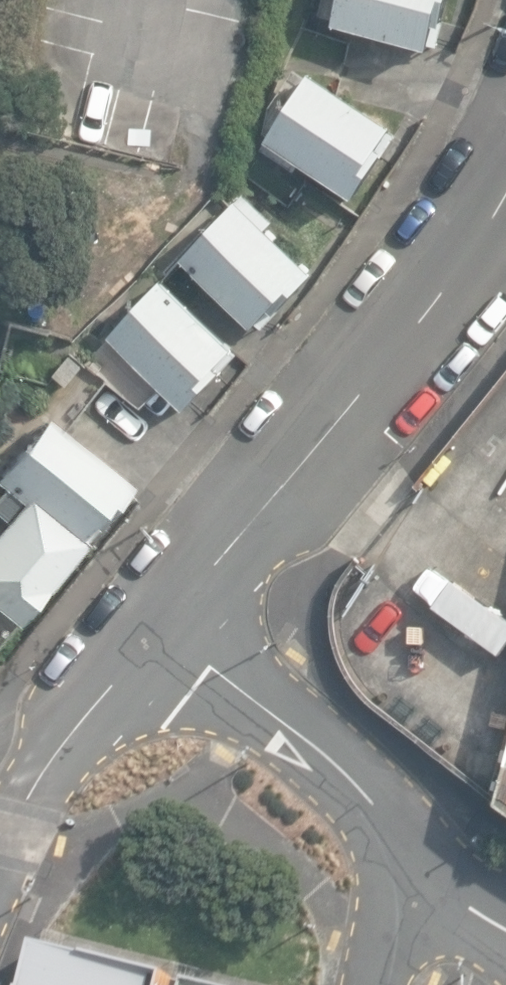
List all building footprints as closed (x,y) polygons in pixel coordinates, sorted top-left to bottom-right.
[(326,21),(430,47),(442,0),(332,0),(326,21)] [(397,135),(313,76),(267,140),(351,199),(397,135)] [(315,274),(241,204),(186,261),(260,332),(315,274)] [(242,354),(168,283),(113,339),(186,411),(242,354)] [(444,456),(499,499),(505,489),(505,378),(444,456)] [(129,484),(55,414),(2,470),(32,498),(76,540),(129,484)] [(32,498),(0,536),(0,609),(19,625),(84,548),(76,540),(32,498)] [(496,802),(505,808),(505,765),(496,802)] [(42,938),(30,984),(163,984),(166,971),(42,938)]
